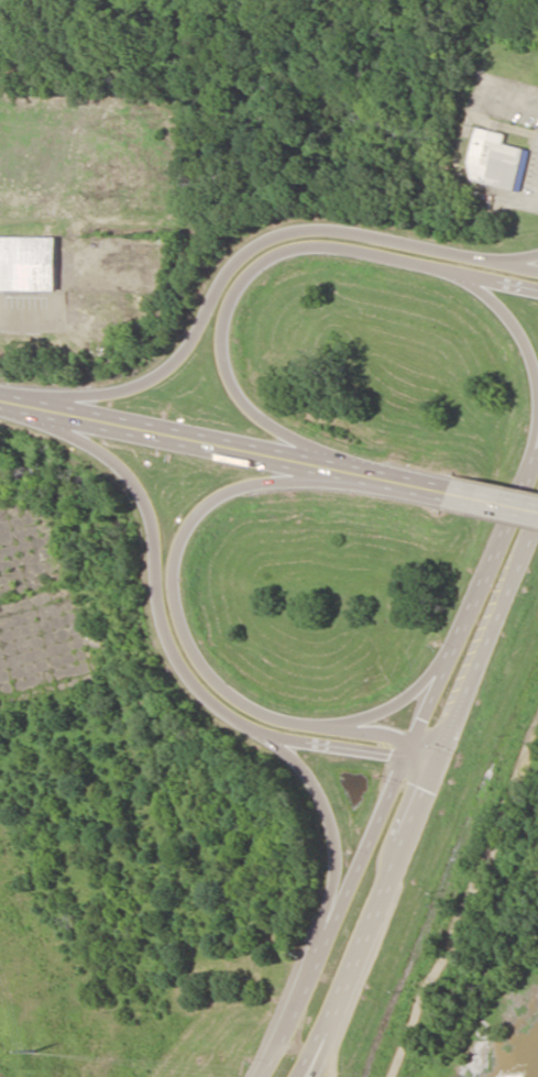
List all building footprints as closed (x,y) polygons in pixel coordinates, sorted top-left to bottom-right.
[(508,134),(478,127),(469,168),(474,170),(472,179),(523,191),(532,149),(506,144),(508,134)] [(57,236),(0,236),(0,290),(57,291),(57,236)]
